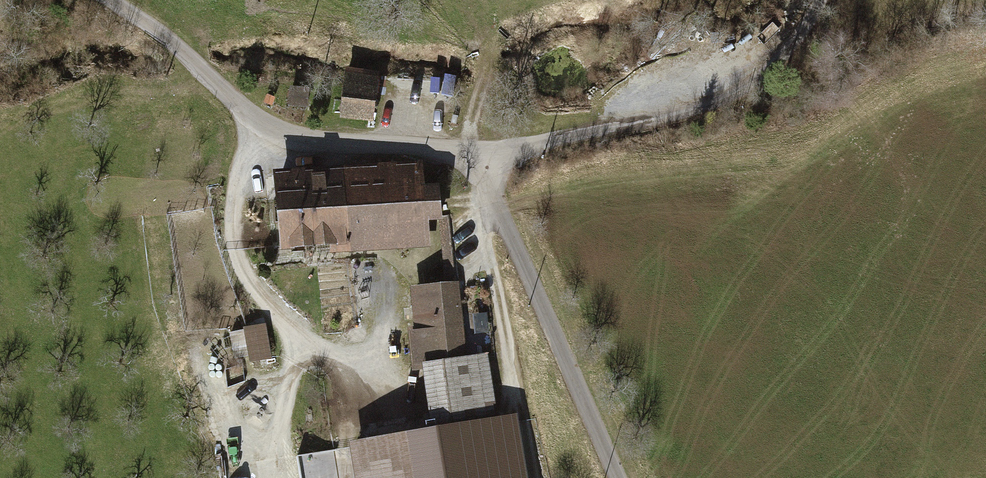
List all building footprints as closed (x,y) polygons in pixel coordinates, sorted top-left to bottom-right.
[(336,85),(334,116),(372,118),(374,87),(336,85)] [(426,172),(277,178),(280,244),(429,238),(426,172)] [(427,429),(351,440),(356,477),(466,477),(459,431),(491,427),(480,356),(464,359),(452,283),(406,290),(418,365),(427,429)] [(264,325),(238,328),(243,365),(269,361),(264,325)]
